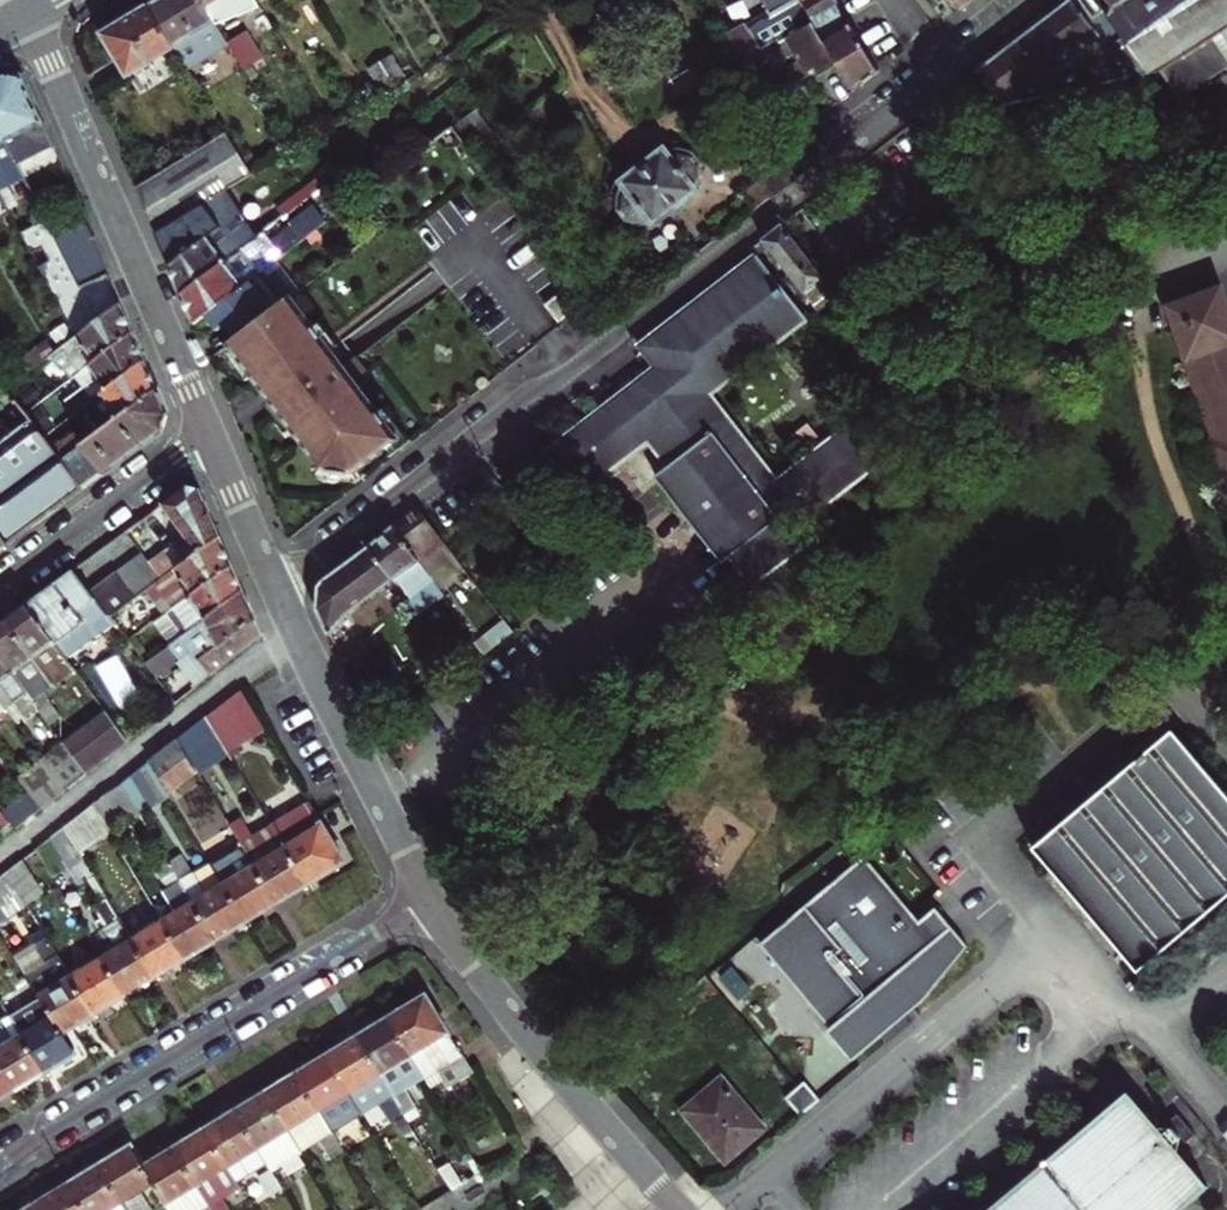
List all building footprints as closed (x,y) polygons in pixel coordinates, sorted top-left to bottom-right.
[(149,6),(173,48),(186,70),(229,44),(228,42),(217,26),(202,0),(158,0),(149,6)] [(217,26),(259,2),(258,0),(202,0),(217,26)] [(838,67),(800,0),(760,0),(766,10),(728,31),(749,67),(765,94),(782,83),(776,74),(781,71),(786,68),(796,85),(805,79),(814,73),(812,70),(816,68),(820,65),(825,74),(838,67)] [(838,67),(852,93),(864,83),(877,73),(837,0),(800,0),(838,67)] [(960,11),(973,0),(974,0),(952,0),(960,11)] [(976,73),(1002,105),(1129,79),(1072,0),(1068,0),(1024,35),(976,73)] [(1129,79),(1160,72),(1175,62),(1226,28),(1226,0),(1072,0),(1129,79)] [(173,48),(149,6),(125,20),(103,33),(127,76),(173,48)] [(1175,62),(1200,96),(1226,76),(1226,28),(1175,62)] [(246,31),(228,42),(229,44),(244,70),(263,58),(246,31)] [(1186,107),(1200,96),(1175,62),(1160,72),(1186,107)] [(19,166),(53,147),(48,136),(22,75),(10,71),(0,77),(0,129),(19,166)] [(741,115),(750,130),(756,127),(748,112),(741,115)] [(468,113),(447,129),(468,156),(490,141),(468,113)] [(1217,120),(1203,131),(1225,160),(1226,159),(1226,113),(1217,120)] [(12,208),(22,203),(11,183),(24,177),(19,166),(0,129),(0,186),(12,208)] [(248,175),(224,136),(137,190),(155,232),(199,206),(214,197),(248,175)] [(675,155),(670,156),(669,151),(660,152),(662,158),(656,160),(652,157),(618,183),(621,185),(618,191),(613,188),(610,194),(616,197),(615,209),(616,213),(621,220),(625,223),(637,226),(649,224),(652,228),(672,212),(693,195),(690,191),(692,185),(694,176),(694,171),(691,165),(688,160),(680,156),(675,155)] [(181,293),(258,234),(266,227),(317,188),(310,179),(237,236),(224,246),(199,206),(155,232),(171,268),(181,293)] [(224,246),(237,236),(214,197),(199,206),(224,246)] [(270,249),(258,234),(181,293),(188,310),(194,322),(206,313),(282,255),(335,215),(327,205),(278,243),(270,249)] [(81,288),(107,274),(79,208),(47,222),(81,288)] [(23,230),(77,336),(98,320),(81,288),(47,222),(46,218),(23,230)] [(773,233),(761,242),(817,311),(839,293),(783,225),(773,233)] [(278,243),(266,227),(258,234),(270,249),(278,243)] [(216,327),(228,342),(290,295),(303,284),(282,255),(206,313),(216,327)] [(883,410),(877,403),(781,482),(712,398),(809,319),(757,255),(641,346),(658,366),(609,405),(552,449),(585,490),(651,437),(673,464),(659,474),(725,559),(733,555),(751,578),(756,585),(807,546),(795,530),(908,442),(902,434),(883,410)] [(107,274),(81,288),(98,320),(120,304),(114,288),(107,274)] [(568,288),(546,306),(559,323),(582,305),(568,288)] [(1226,489),(1226,309),(1219,288),(1167,308),(1218,440),(1209,443),(1226,489)] [(316,329),(290,295),(228,342),(230,345),(252,375),(272,401),(292,426),(320,464),(326,472),(355,476),(362,471),(386,453),(401,442),(380,415),(355,382),(346,369),(334,354),(326,343),(316,329)] [(85,351),(92,362),(133,333),(127,320),(120,304),(98,320),(77,336),(56,353),(64,364),(85,351)] [(322,324),(316,329),(326,343),(334,354),(341,348),(322,324)] [(84,392),(90,400),(145,361),(140,350),(133,333),(92,362),(89,365),(94,373),(85,381),(82,383),(87,390),(84,392)] [(230,345),(223,350),(246,380),(252,375),(230,345)] [(358,360),(346,369),(355,382),(367,373),(358,360)] [(145,361),(90,400),(69,416),(79,430),(52,449),(59,460),(157,389),(152,378),(145,361)] [(94,373),(89,365),(79,372),(85,381),(94,373)] [(7,545),(41,520),(69,499),(100,477),(158,435),(165,409),(157,389),(59,460),(52,449),(10,387),(0,395),(0,535),(7,545)] [(292,426),(272,401),(265,406),(275,419),(285,431),(292,426)] [(441,401),(434,406),(439,413),(446,408),(441,401)] [(387,409),(380,415),(401,442),(386,453),(391,459),(413,443),(387,409)] [(320,464),(313,469),(321,480),(357,485),(368,477),(362,471),(355,476),(326,472),(320,464)] [(187,487),(166,503),(189,535),(159,556),(172,574),(221,538),(215,524),(200,490),(187,487)] [(395,528),(429,574),(447,560),(450,564),(455,560),(438,538),(416,511),(406,519),(395,528)] [(369,549),(392,578),(417,610),(442,592),(429,574),(395,528),(384,537),(369,549)] [(162,581),(181,605),(233,566),(227,554),(221,538),(172,574),(162,581)] [(343,569),(363,601),(392,578),(369,549),(355,559),(343,569)] [(111,618),(162,582),(149,564),(142,556),(120,571),(91,592),(111,618)] [(159,556),(149,564),(162,582),(162,581),(172,574),(159,556)] [(233,566),(181,605),(166,616),(182,638),(244,592),(239,581),(233,566)] [(343,617),(363,601),(343,569),(331,578),(319,587),(318,609),(332,636),(343,617)] [(48,589),(26,606),(65,659),(114,623),(111,618),(91,592),(75,570),(48,589)] [(254,615),(244,592),(182,638),(145,665),(159,685),(193,659),(209,681),(264,638),(254,615)] [(65,659),(26,606),(15,614),(5,621),(50,682),(53,686),(74,670),(65,659)] [(476,638),(484,649),(510,628),(501,618),(476,638)] [(5,621),(0,625),(0,657),(39,709),(53,729),(66,719),(43,688),(50,682),(5,621)] [(457,663),(460,668),(484,649),(476,638),(469,629),(445,647),(457,663)] [(457,663),(445,647),(432,658),(443,673),(457,663)] [(0,657),(0,701),(6,709),(11,715),(18,724),(39,709),(0,657)] [(231,753),(267,731),(240,686),(206,712),(231,753)] [(202,777),(234,758),(231,753),(206,712),(177,735),(202,777)] [(106,713),(66,745),(66,746),(88,775),(108,759),(129,743),(106,713)] [(1173,732),(1033,849),(1138,975),(1226,901),(1226,797),(1173,732)] [(170,796),(202,777),(177,735),(148,757),(169,794),(170,796)] [(45,762),(68,791),(88,775),(66,746),(45,762)] [(120,780),(139,812),(169,794),(148,757),(120,780)] [(44,759),(19,778),(43,810),(68,791),(45,762),(44,759)] [(91,802),(108,830),(139,812),(120,780),(91,802)] [(31,798),(19,808),(28,820),(40,810),(31,798)] [(108,830),(91,802),(62,824),(79,851),(108,830)] [(311,803),(274,825),(309,884),(326,873),(346,861),(311,803)] [(12,824),(0,808),(0,834),(12,824)] [(231,824),(277,902),(296,892),(309,884),(274,825),(255,836),(243,817),(231,824)] [(73,880),(90,870),(79,851),(62,824),(33,847),(50,875),(64,866),(73,880)] [(237,874),(223,883),(246,921),(262,912),(277,902),(231,824),(218,832),(230,851),(225,854),(237,874)] [(46,892),(23,855),(5,869),(26,904),(46,892)] [(169,861),(217,940),(233,930),(246,921),(223,883),(207,893),(194,873),(192,874),(180,855),(169,861)] [(920,923),(865,857),(761,944),(831,1028),(827,1031),(852,1062),(923,1002),(969,947),(937,908),(920,923)] [(201,950),(217,940),(169,861),(158,868),(169,888),(160,894),(172,914),(162,920),(186,959),(201,950)] [(223,883),(211,862),(194,873),(207,893),(223,883)] [(26,904),(5,869),(0,873),(0,920),(26,904)] [(155,977),(132,939),(112,905),(102,911),(110,924),(99,931),(111,951),(101,957),(124,995),(140,986),(155,977)] [(162,920),(132,939),(155,977),(173,966),(186,959),(162,920)] [(78,1024),(94,1014),(71,976),(58,955),(46,937),(16,954),(41,996),(63,1032),(78,1024)] [(71,976),(94,1014),(112,1003),(124,995),(101,957),(71,976)] [(732,968),(719,979),(738,1002),(751,991),(732,968)] [(10,1015),(45,1073),(61,1063),(77,1053),(63,1032),(41,996),(10,1015)] [(390,1017),(426,1076),(433,1072),(444,1091),(473,1073),(426,996),(408,1006),(390,1017)] [(45,1073),(10,1015),(0,1021),(0,1069),(14,1092),(29,1082),(45,1073)] [(407,1087),(426,1076),(390,1017),(373,1027),(358,1036),(407,1115),(419,1108),(407,1087)] [(407,1115),(358,1036),(344,1045),(328,1054),(357,1101),(362,1111),(382,1099),(396,1122),(407,1115)] [(344,1109),(357,1101),(328,1054),(308,1066),(297,1073),(344,1151),(357,1143),(346,1123),(351,1121),(344,1109)] [(0,1069),(0,1100),(14,1092),(0,1069)] [(344,1151),(297,1073),(284,1081),(266,1091),(303,1152),(320,1141),(331,1159),(344,1151)] [(805,1081),(786,1098),(801,1116),(821,1100),(805,1081)] [(721,1082),(687,1112),(727,1156),(760,1127),(721,1082)] [(272,1169),(303,1152),(266,1091),(247,1103),(236,1110),(267,1162),(272,1169)] [(992,1209),(1187,1209),(1211,1190),(1178,1152),(1178,1144),(1184,1138),(1190,1145),(1198,1138),(1179,1115),(1171,1122),(1177,1129),(1171,1134),(1163,1134),(1129,1094),(992,1209)] [(237,1180),(267,1162),(236,1110),(221,1119),(205,1128),(237,1180)] [(242,1190),(237,1180),(205,1128),(187,1140),(174,1147),(212,1209),(229,1209),(223,1201),(242,1190)] [(144,1165),(132,1145),(99,1165),(126,1209),(156,1209),(144,1191),(156,1184),(144,1165)] [(174,1147),(161,1155),(144,1165),(156,1184),(171,1209),(212,1209),(174,1147)] [(85,1209),(126,1209),(99,1165),(85,1174),(69,1183),(85,1209)] [(270,1196),(283,1188),(272,1169),(258,1177),(270,1196)] [(69,1183),(51,1194),(37,1203),(41,1209),(85,1209),(69,1183)]
